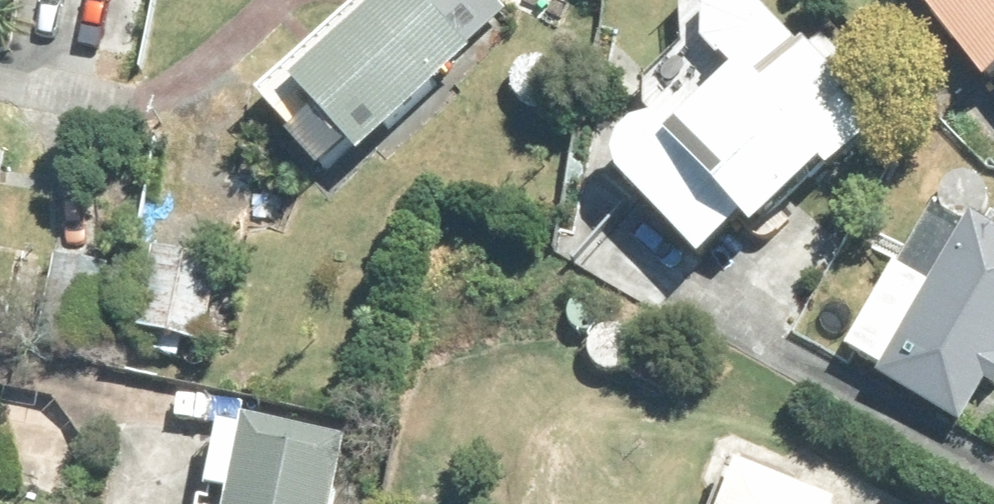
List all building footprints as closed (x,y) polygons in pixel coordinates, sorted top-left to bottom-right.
[(301,132),(297,136),(329,171),(358,145),(367,155),(480,54),(431,0),(372,0),(267,94),(301,132)] [(700,250),(742,208),(755,220),(822,156),(830,162),(876,121),(844,90),(852,81),(804,31),(799,36),(764,0),(706,0),(704,1),(703,37),(729,64),(673,118),(669,115),(652,111),(636,116),(622,127),(617,146),(620,166),(700,250)] [(986,73),(993,67),(993,0),(929,0),(986,73)] [(973,208),(879,368),(960,415),(984,374),(993,380),(993,220),(973,208)] [(617,239),(604,261),(623,271),(635,249),(617,239)] [(155,243),(138,322),(198,335),(216,257),(155,243)] [(54,247),(36,340),(89,350),(108,257),(54,247)] [(647,347),(633,372),(660,385),(674,360),(647,347)] [(206,484),(225,488),(222,503),(330,503),(344,431),(241,410),(240,421),(221,416),(206,484)] [(718,503),(835,503),(838,497),(738,455),(718,503)]
